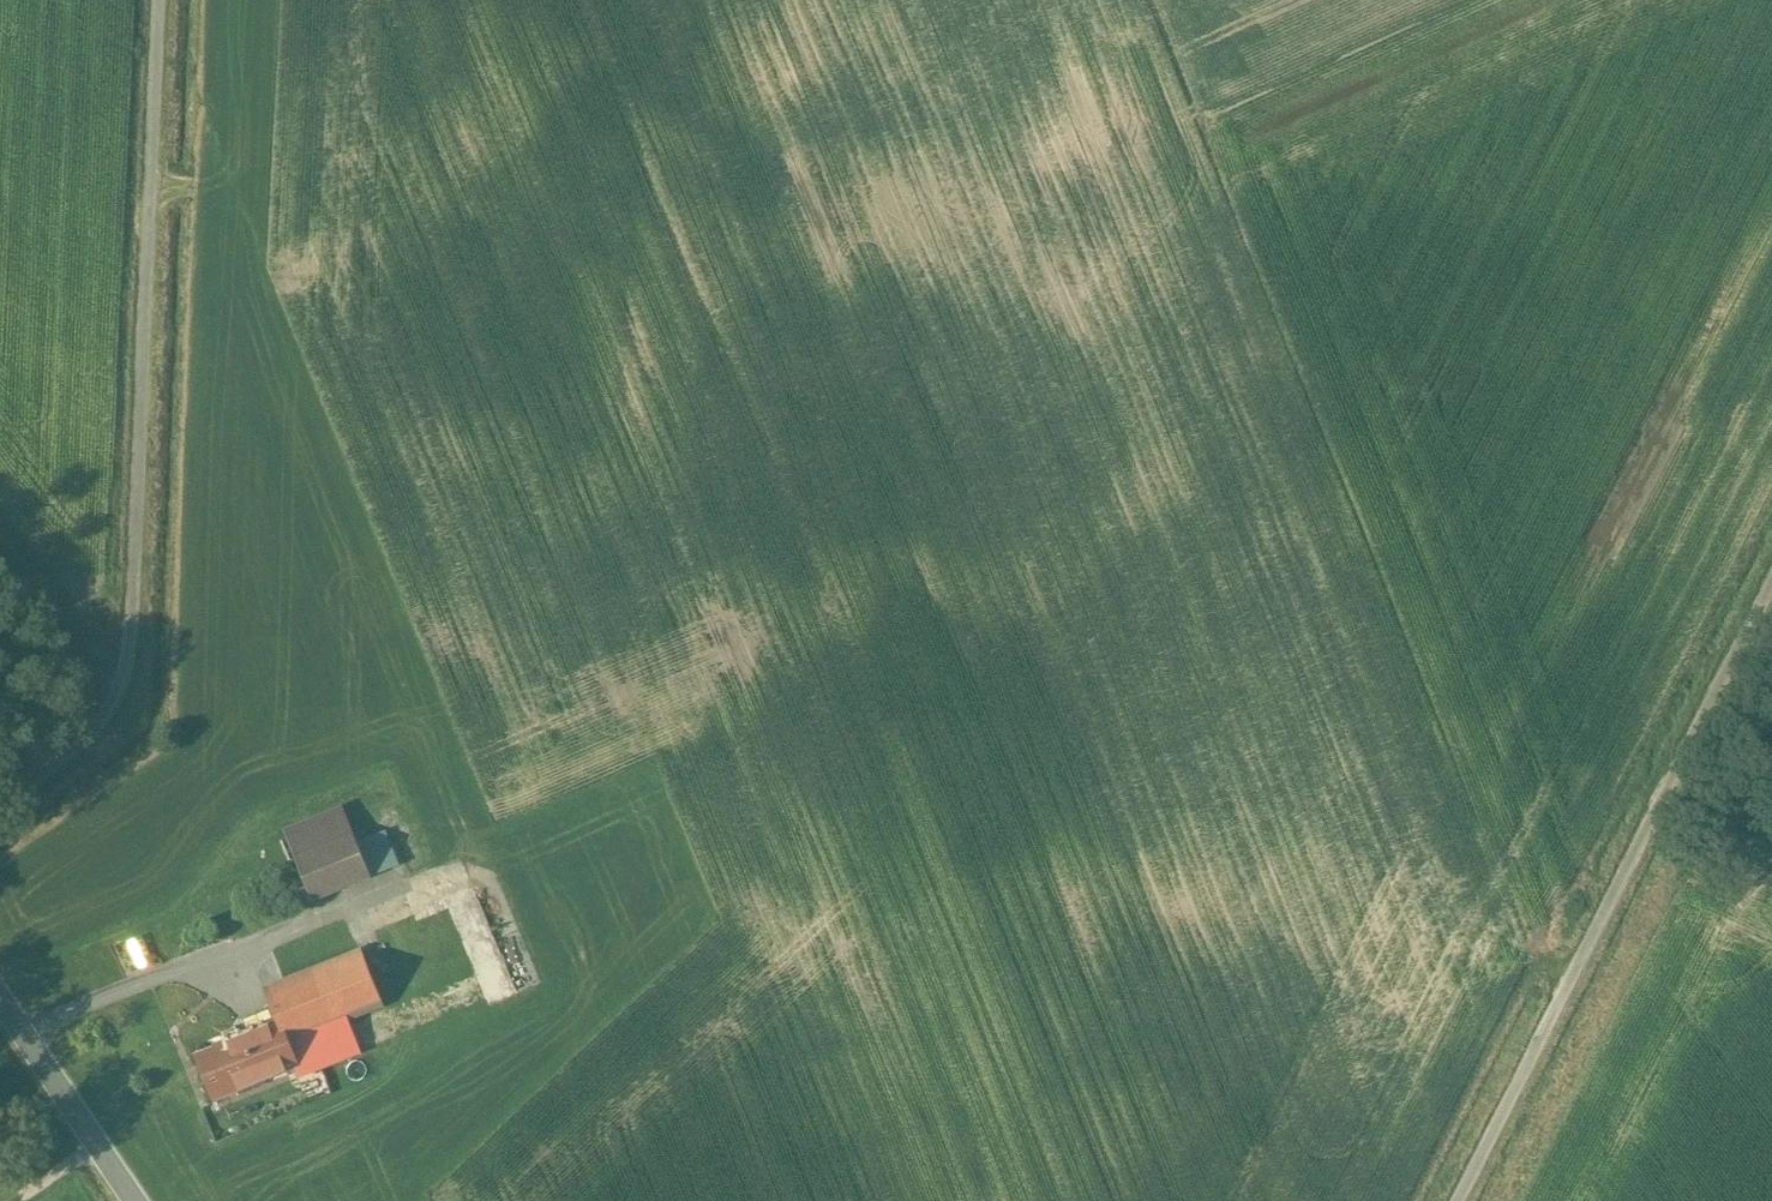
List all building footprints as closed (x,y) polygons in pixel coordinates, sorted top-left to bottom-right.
[(343,809),(285,832),(294,856),(353,832),(343,809)] [(353,832),(294,856),(299,868),(302,876),(312,900),(371,877),(359,848),(353,832)] [(387,837),(359,848),(371,877),(399,865),(387,837)] [(312,900),(302,876),(293,880),(303,904),(312,900)] [(361,951),(265,988),(279,1025),(287,1044),(383,1006),(361,951)] [(383,1006),(287,1044),(295,1065),(299,1076),(352,1055),(395,1037),(383,1006)] [(245,1036),(226,1044),(221,1041),(215,1043),(213,1044),(215,1048),(197,1055),(213,1097),(215,1096),(215,1095),(237,1086),(238,1087),(295,1065),(287,1044),(279,1025),(246,1038),(245,1036)]
